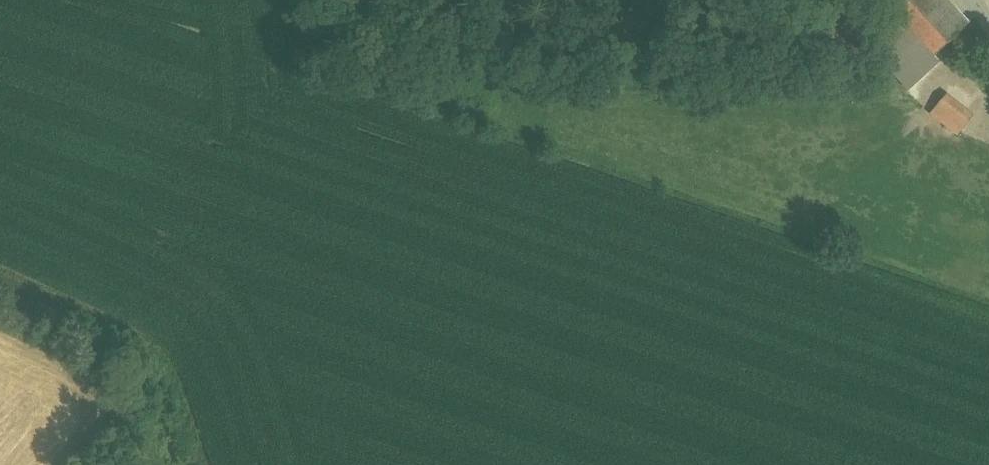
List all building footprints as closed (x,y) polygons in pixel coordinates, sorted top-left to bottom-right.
[(893,12),(934,55),(967,25),(944,0),(906,0),(893,12)] [(934,112),(960,136),(979,116),(953,92),(934,112)]
